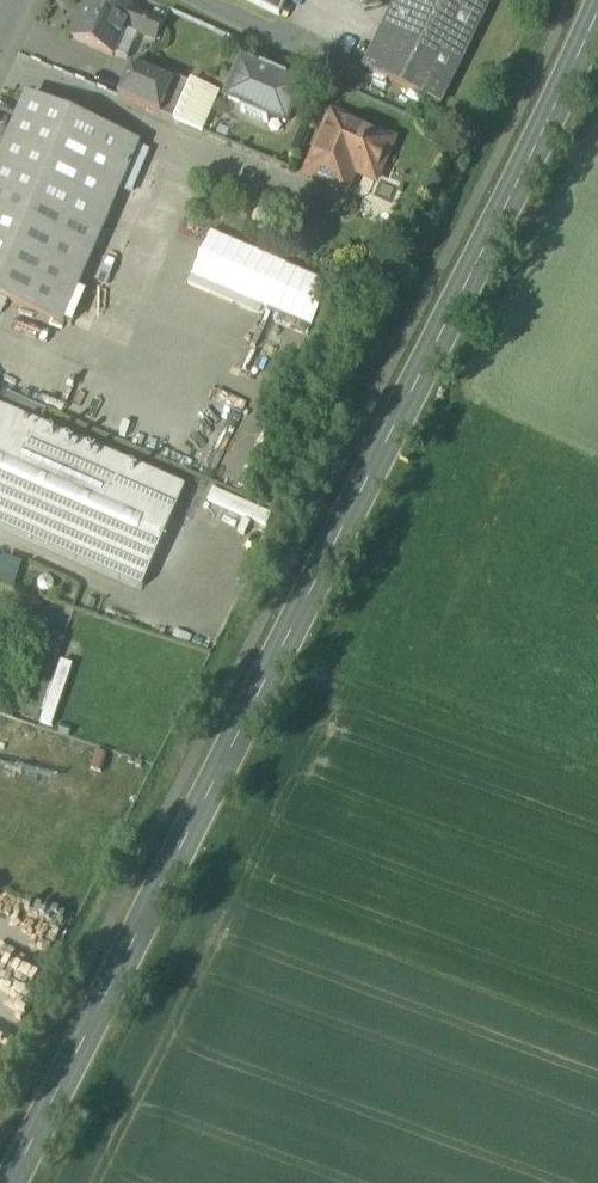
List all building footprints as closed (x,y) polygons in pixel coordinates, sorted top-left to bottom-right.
[(109,0),(92,0),(83,21),(79,19),(71,37),(75,39),(75,41),(113,57),(126,29),(156,42),(164,25),(133,11),(134,11),(109,0)] [(279,17),(288,0),(245,0),(279,17)] [(365,70),(440,106),(491,0),(399,0),(365,70)] [(173,83),(132,66),(119,98),(161,116),(175,84),(173,83)] [(259,75),(243,68),(229,101),(245,108),(243,112),(242,112),(242,114),(268,125),(269,124),(268,124),(271,119),(286,126),(301,93),(285,86),(287,81),(288,80),(261,68),(261,69),(261,70),(259,75)] [(175,84),(161,116),(174,122),(190,85),(175,79),(173,83),(175,84)] [(221,94),(192,81),(190,85),(174,122),(203,134),(221,94)] [(28,100),(0,167),(0,296),(64,324),(139,148),(28,100)] [(333,117),(307,178),(346,195),(355,174),(376,183),(393,143),(333,117)] [(209,232),(193,271),(255,297),(272,258),(209,232)] [(48,410),(8,393),(2,408),(41,425),(48,410)] [(0,408),(0,526),(143,588),(186,488),(41,425),(2,408),(0,408)] [(19,585),(26,564),(0,555),(0,579),(19,585)]
